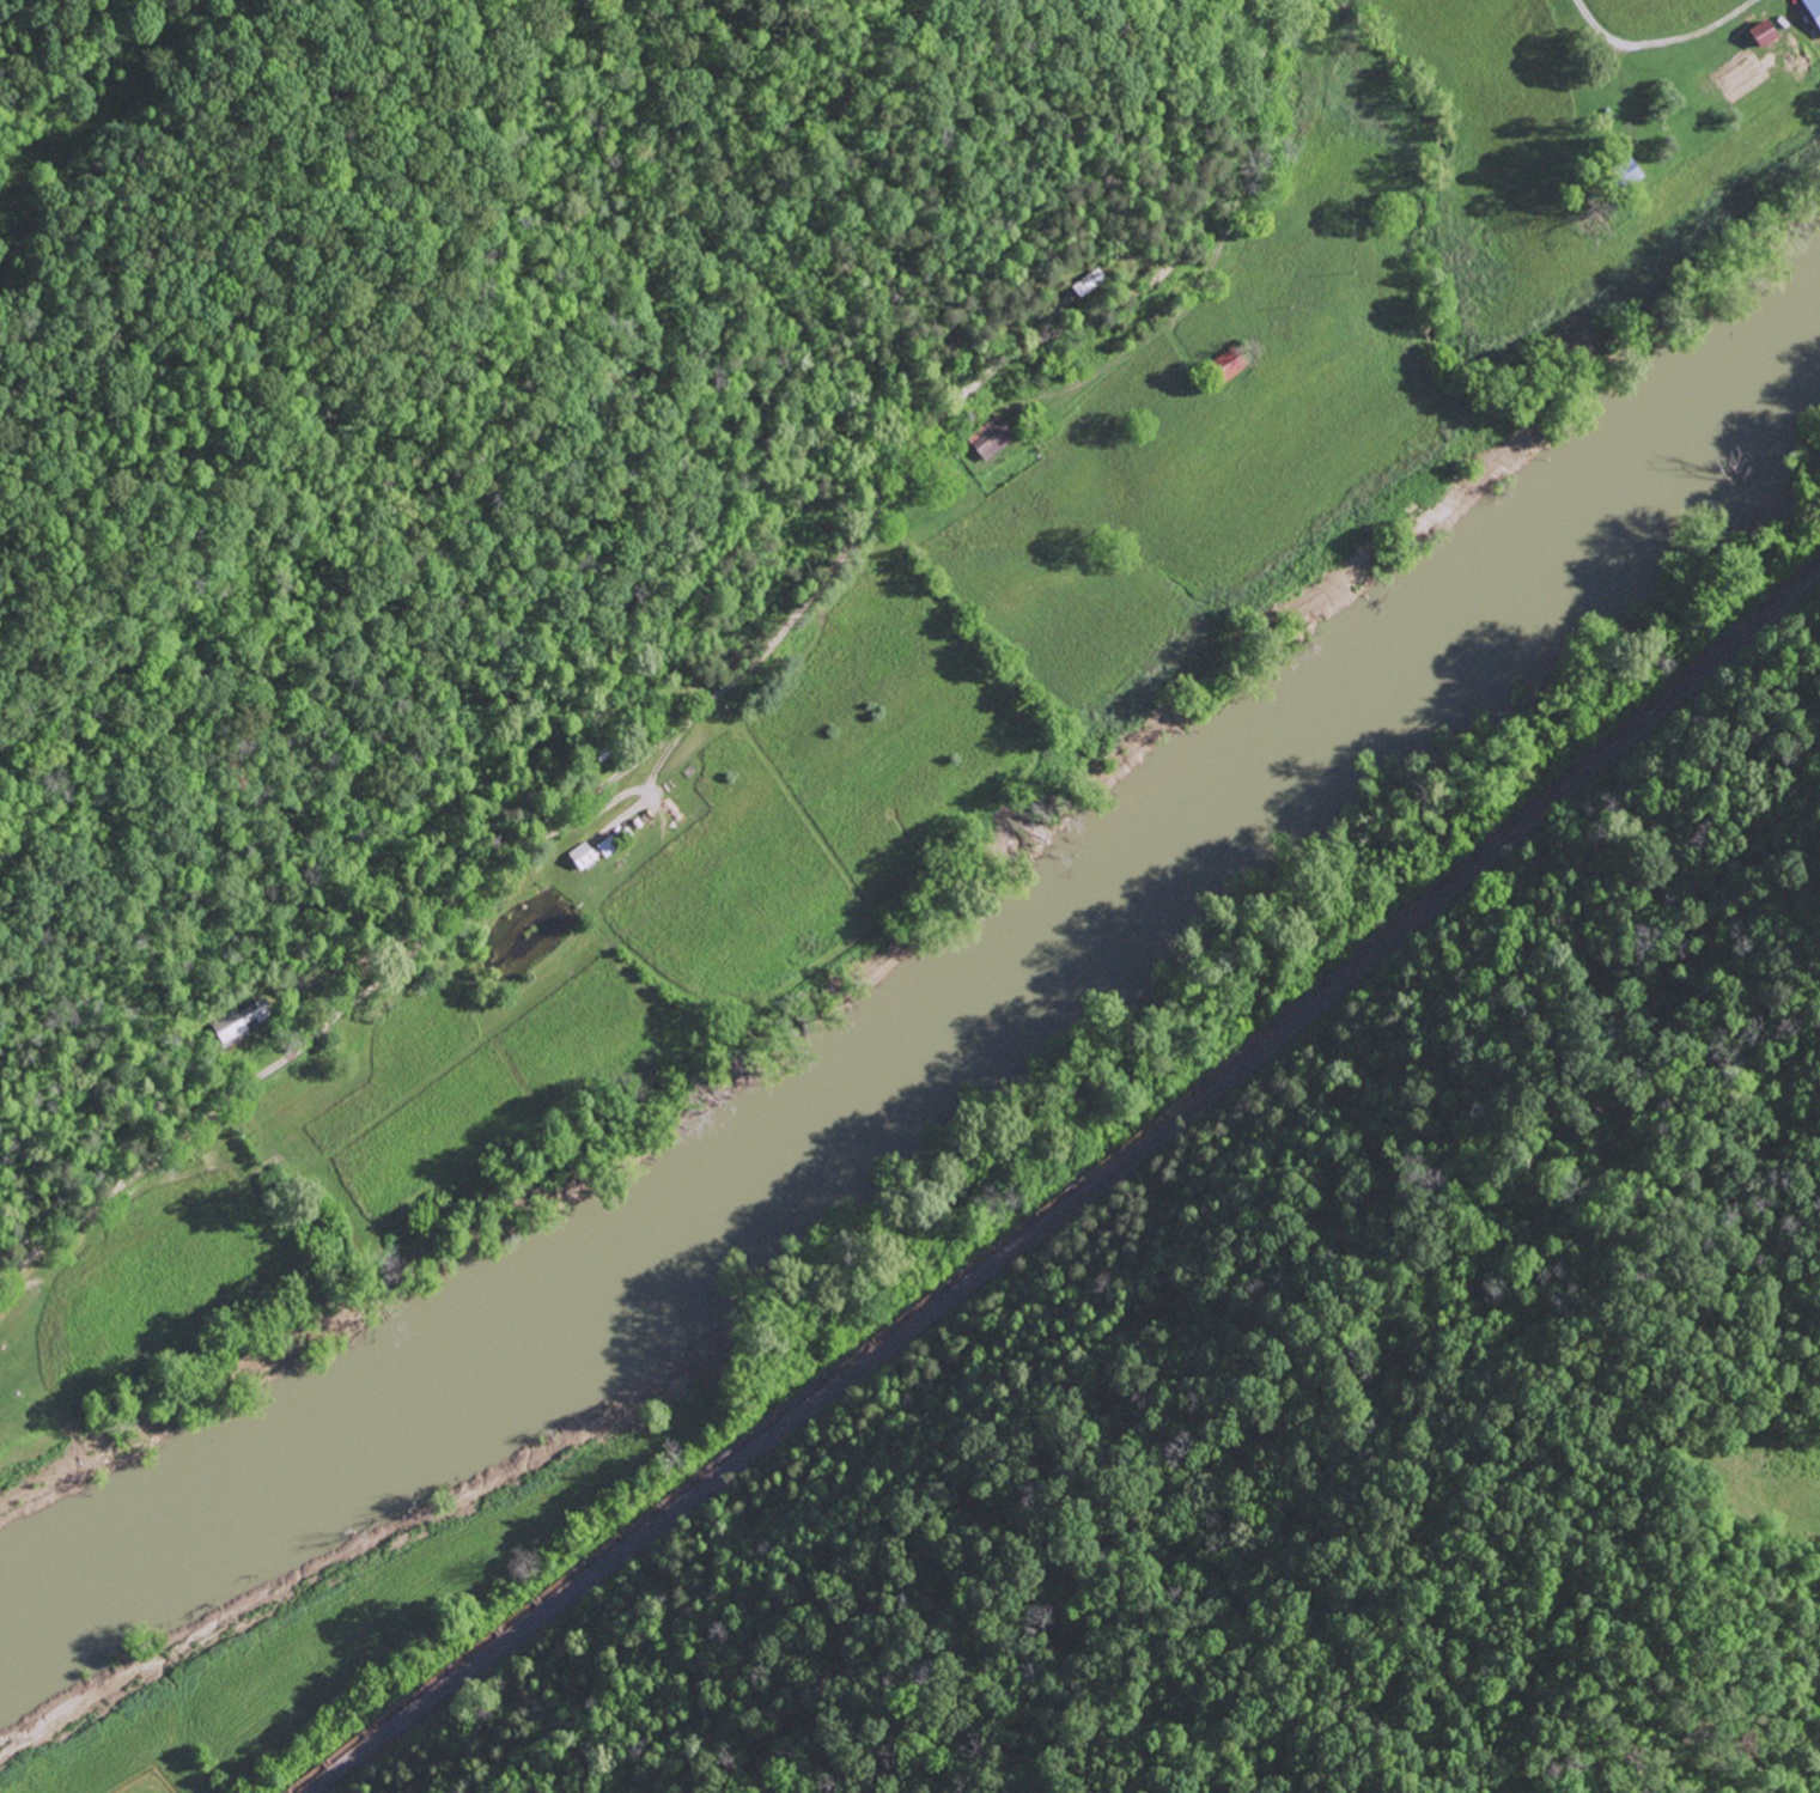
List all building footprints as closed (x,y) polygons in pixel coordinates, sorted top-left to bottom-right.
[(1818,40),(1819,39),(1819,0),(1798,0),(1818,40)] [(1756,49),(1774,37),(1761,18),(1743,31),(1756,49)]
